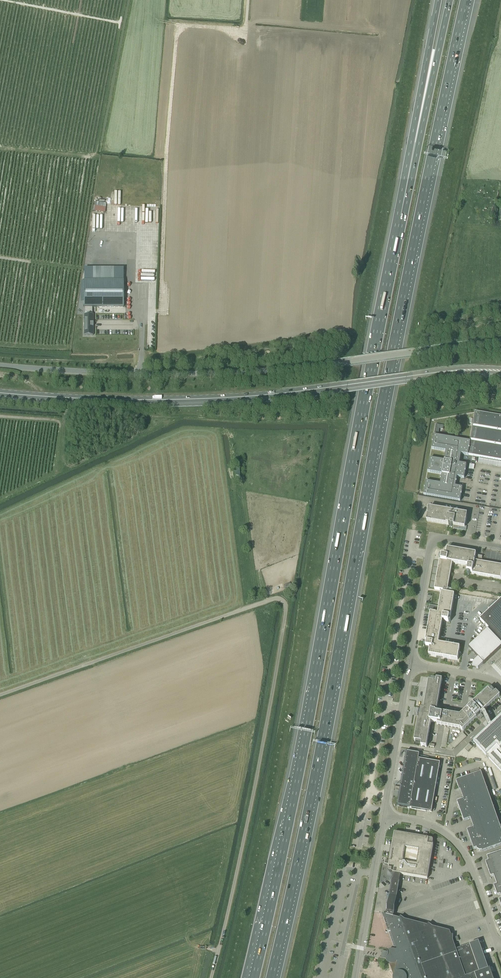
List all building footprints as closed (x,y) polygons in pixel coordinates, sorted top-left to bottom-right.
[(96,201),(94,211),(105,213),(107,203),(96,201)] [(84,325),(84,335),(94,335),(94,326),(94,322),(94,321),(93,321),(93,307),(124,307),(124,280),(84,281),(84,307),(85,307),(85,321),(84,321),(84,325)] [(424,495),(443,498),(460,501),(463,488),(455,487),(456,483),(457,483),(458,481),(457,481),(457,477),(464,478),(467,465),(460,464),(461,454),(468,455),(500,461),(500,416),(475,412),(470,442),(448,438),(434,435),(432,449),(446,451),(444,461),(430,458),(428,472),(442,474),(440,484),(426,481),(424,495)] [(429,508),(427,521),(451,525),(451,526),(452,526),(453,526),(454,526),(453,529),(458,529),(459,527),(465,528),(467,514),(454,512),(453,512),(432,508),(429,508)] [(447,591),(447,592),(449,593),(450,590),(448,589),(452,563),(466,565),(466,567),(468,567),(466,573),(467,574),(469,574),(470,573),(470,572),(472,573),(472,574),(500,579),(500,565),(482,562),(482,558),(476,557),(476,553),(447,548),(446,556),(440,555),(439,556),(439,557),(440,558),(441,558),(441,560),(439,560),(434,589),(447,591)] [(424,644),(424,646),(425,647),(430,648),(429,655),(458,660),(460,647),(439,643),(442,622),(445,623),(445,621),(450,622),(451,621),(451,620),(450,619),(449,618),(450,617),(451,617),(455,595),(449,594),(449,593),(447,592),(447,593),(442,592),(439,607),(435,606),(434,613),(430,612),(425,642),(427,642),(426,644),(425,643),(424,644)] [(479,619),(500,642),(500,599),(479,619)] [(469,648),(478,658),(473,663),(472,668),(478,669),(484,664),(500,648),(500,644),(488,630),(469,648)] [(420,708),(419,716),(414,741),(416,742),(416,744),(421,745),(421,746),(427,747),(431,722),(437,723),(437,725),(461,729),(463,731),(500,696),(496,692),(495,692),(492,688),(490,690),(489,689),(460,715),(439,712),(437,712),(442,679),(437,678),(436,679),(431,678),(431,681),(429,681),(424,709),(420,708)] [(476,746),(492,762),(498,769),(500,772),(500,722),(476,746)] [(432,812),(440,763),(419,759),(420,754),(407,752),(398,805),(410,808),(410,809),(432,812)] [(500,845),(500,829),(481,772),(456,781),(460,791),(461,790),(464,799),(457,802),(464,821),(471,819),(474,828),(467,830),(474,849),(477,848),(477,850),(480,851),(482,851),(482,852),(500,845)] [(393,917),(401,874),(428,879),(434,844),(433,844),(433,841),(433,840),(432,839),(429,839),(429,838),(394,832),(389,867),(389,870),(389,871),(390,872),(393,872),(393,873),(386,915),(393,917)] [(494,886),(498,896),(500,895),(500,896),(500,851),(487,856),(489,861),(486,862),(491,877),(494,876),(497,885),(494,886)] [(491,972),(490,968),(489,968),(488,969),(485,959),(482,951),(479,941),(456,949),(453,940),(453,935),(451,935),(450,931),(433,927),(429,924),(427,926),(405,920),(401,917),(399,918),(393,917),(386,915),(382,914),(395,950),(394,950),(393,950),(392,950),(391,950),(390,950),(389,950),(389,951),(388,951),(387,952),(387,953),(386,953),(384,954),(384,955),(385,957),(386,958),(385,959),(386,959),(386,960),(386,961),(387,961),(388,962),(389,963),(394,976),(394,977),(392,977),(390,977),(494,977),(491,972)]
